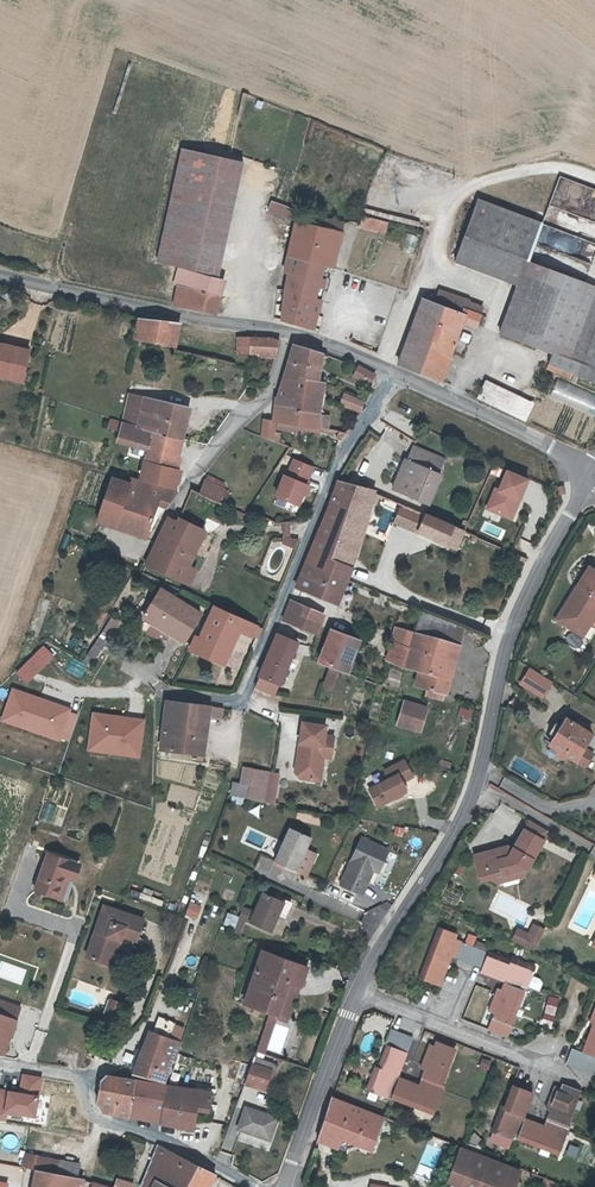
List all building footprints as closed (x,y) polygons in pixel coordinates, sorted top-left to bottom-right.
[(544,219),(577,230),(581,218),(594,223),(594,190),(558,177),(544,219)] [(287,205),(273,200),(270,207),(295,217),(298,210),(287,205)] [(389,221),(364,214),(361,225),(387,231),(389,221)] [(290,256),(322,265),(328,239),(341,242),(344,233),(298,218),(290,256)] [(406,233),(403,251),(415,253),(418,236),(406,233)] [(257,234),(255,248),(261,249),(281,252),(286,253),(289,240),(257,234)] [(322,265),(334,268),(341,242),(328,239),(322,265)] [(243,269),(239,296),(265,300),(265,288),(279,290),(285,259),(280,258),(281,252),(261,249),(260,255),(254,253),(243,269)] [(179,286),(212,295),(216,279),(180,270),(177,283),(179,286)] [(212,295),(220,297),(223,280),(216,279),(212,295)] [(208,312),(209,312),(212,295),(179,286),(175,305),(190,308),(208,312)] [(401,365),(442,381),(465,320),(485,328),(489,318),(480,315),(465,309),(469,301),(441,290),(435,305),(423,300),(401,365)] [(209,312),(216,313),(220,297),(212,295),(209,312)] [(480,315),(483,306),(469,301),(465,309),(480,315)] [(313,328),(321,331),(324,317),(284,308),(282,319),(313,328)] [(135,341),(176,347),(180,324),(140,318),(135,341)] [(233,337),(231,353),(276,359),(278,343),(267,341),(250,339),(233,337)] [(285,375),(316,380),(329,354),(296,342),(285,375)] [(0,370),(1,368),(12,371),(18,348),(0,344),(0,370)] [(552,358),(552,359),(576,369),(594,377),(594,375),(552,358)] [(576,369),(552,359),(549,365),(574,375),(576,369)] [(370,385),(376,373),(360,365),(359,367),(356,375),(354,377),(370,385)] [(11,378),(12,371),(1,368),(0,370),(0,375),(11,378)] [(285,375),(278,397),(311,407),(312,396),(323,397),(324,382),(316,380),(285,375)] [(594,415),(594,394),(556,379),(549,397),(594,415)] [(528,424),(534,406),(488,382),(479,399),(528,424)] [(365,401),(345,391),(339,402),(360,412),(365,401)] [(276,423),(320,431),(322,411),(320,410),(311,407),(278,397),(277,396),(274,422),(276,423)] [(322,411),(323,397),(312,396),(311,407),(320,410),(322,411)] [(139,426),(174,437),(182,406),(146,397),(139,426)] [(174,437),(184,440),(191,408),(182,406),(174,437)] [(329,415),(322,411),(320,431),(328,431),(329,415)] [(109,417),(106,428),(114,431),(118,420),(109,417)] [(260,438),(273,442),(275,429),(276,423),(274,422),(265,421),(260,438)] [(174,437),(139,426),(138,429),(123,423),(119,438),(149,449),(145,466),(179,472),(181,457),(171,455),(174,437)] [(320,431),(276,423),(275,429),(318,437),(320,431)] [(184,440),(174,437),(171,455),(181,457),(184,440)] [(393,492),(420,504),(432,471),(437,473),(442,458),(415,447),(409,460),(406,459),(393,492)] [(286,455),(283,459),(288,464),(292,459),(286,455)] [(179,472),(145,466),(142,478),(176,489),(179,472)] [(501,466),(485,510),(512,520),(528,476),(501,466)] [(443,475),(437,473),(432,471),(420,504),(429,508),(443,475)] [(131,479),(130,484),(113,478),(98,522),(116,528),(119,519),(150,530),(160,503),(170,507),(179,492),(142,480),(141,482),(131,479)] [(377,494),(339,480),(306,563),(347,580),(352,565),(351,565),(351,566),(346,564),(357,533),(348,529),(356,501),(369,505),(371,500),(377,503),(379,497),(376,496),(377,494)] [(199,496),(218,504),(225,490),(207,481),(199,496)] [(352,565),(369,505),(356,501),(348,529),(357,533),(346,564),(351,566),(351,565),(352,565)] [(445,524),(426,516),(419,532),(454,546),(460,530),(445,524)] [(147,539),(150,530),(119,519),(116,528),(147,539)] [(159,543),(183,563),(204,532),(171,520),(159,543)] [(281,521),(281,545),(297,545),(297,537),(289,537),(289,521),(281,521)] [(501,539),(505,530),(485,521),(481,531),(501,539)] [(159,543),(147,565),(180,582),(190,568),(183,563),(159,543)] [(298,585),(339,603),(347,580),(338,577),(306,563),(298,585)] [(586,622),(594,606),(594,569),(590,566),(578,585),(581,587),(577,594),(574,591),(564,608),(586,622)] [(190,605),(159,589),(152,602),(143,597),(135,610),(145,615),(144,617),(155,622),(173,632),(185,639),(200,611),(190,605)] [(303,605),(291,600),(288,609),(303,615),(306,607),(303,606),(303,605)] [(303,606),(306,607),(303,615),(318,621),(321,613),(303,605),(303,606)] [(594,628),(594,606),(586,622),(591,625),(594,628)] [(198,637),(192,649),(224,664),(230,652),(220,647),(231,625),(240,629),(245,620),(216,607),(201,639),(198,637)] [(586,622),(564,608),(557,620),(584,636),(591,625),(586,622)] [(303,615),(288,609),(283,619),(317,634),(321,623),(318,621),(303,615)] [(423,612),(416,633),(450,642),(460,645),(464,628),(423,612)] [(109,617),(100,631),(108,636),(116,622),(109,617)] [(245,620),(240,629),(253,635),(257,625),(245,620)] [(155,622),(149,632),(167,642),(173,632),(155,622)] [(230,652),(240,629),(231,625),(220,647),(230,652)] [(253,635),(252,636),(258,638),(261,637),(264,628),(257,625),(253,635)] [(397,627),(393,641),(411,649),(416,633),(397,627)] [(320,661),(340,669),(349,645),(359,649),(362,640),(332,629),(320,661)] [(82,660),(89,663),(92,659),(93,660),(108,636),(100,631),(82,660)] [(278,633),(260,674),(282,683),(299,642),(278,633)] [(411,649),(406,667),(419,671),(415,686),(429,689),(428,695),(444,700),(446,693),(440,692),(444,676),(441,675),(450,642),(416,633),(411,649)] [(411,649),(393,641),(387,660),(406,667),(411,649)] [(446,693),(448,694),(460,645),(450,642),(441,675),(444,676),(440,692),(446,693)] [(43,644),(14,671),(25,683),(54,656),(43,644)] [(340,669),(350,673),(359,649),(349,645),(340,669)] [(553,682),(532,668),(522,684),(543,698),(553,682)] [(325,686),(332,688),(339,672),(331,669),(325,686)] [(258,678),(280,687),(282,683),(260,674),(258,678)] [(258,678),(255,685),(277,694),(280,687),(258,678)] [(71,707),(10,686),(0,715),(0,721),(60,741),(71,707)] [(223,707),(168,700),(160,748),(204,755),(207,738),(193,735),(193,729),(185,728),(187,717),(209,720),(209,715),(222,716),(223,707)] [(400,726),(423,733),(430,710),(407,703),(400,726)] [(471,719),(473,708),(458,705),(456,716),(471,719)] [(90,711),(85,750),(139,758),(145,718),(90,711)] [(207,738),(209,720),(187,717),(185,728),(193,729),(193,735),(207,738)] [(556,737),(551,745),(577,761),(593,735),(568,719),(562,727),(557,723),(551,734),(556,737)] [(304,720),(301,743),(307,743),(306,751),(304,753),(301,753),(299,768),(304,774),(316,775),(318,765),(325,766),(326,753),(334,754),(336,733),(326,732),(327,722),(304,720)] [(417,775),(408,759),(388,770),(393,778),(373,789),(382,806),(394,800),(392,797),(410,787),(406,781),(417,775)] [(255,779),(252,791),(252,792),(270,796),(272,779),(274,767),(250,762),(247,778),(255,779)] [(284,768),(274,767),(272,779),(282,780),(284,768)] [(236,787),(252,791),(255,779),(239,776),(236,787)] [(272,779),(270,796),(279,798),(282,780),(272,779)] [(297,811),(297,822),(319,823),(319,811),(297,811)] [(278,856),(299,867),(307,851),(314,835),(294,824),(278,856)] [(491,878),(499,882),(503,875),(515,872),(523,877),(543,841),(524,830),(512,850),(509,857),(496,850),(477,854),(483,880),(491,878)] [(345,881),(360,889),(366,877),(371,880),(377,867),(381,868),(391,848),(368,835),(345,881)] [(506,847),(496,850),(509,857),(512,850),(506,847)] [(307,851),(299,867),(309,872),(317,856),(307,851)] [(37,890),(59,898),(67,877),(73,880),(79,864),(51,854),(37,890)] [(499,882),(523,877),(515,872),(503,875),(499,882)] [(365,891),(371,880),(366,877),(360,889),(365,891)] [(136,897),(161,905),(165,894),(140,886),(136,897)] [(252,917),(273,927),(281,908),(287,910),(291,900),(265,889),(255,911),(252,917)] [(184,915),(195,919),(200,905),(189,901),(184,915)] [(126,933),(131,916),(106,907),(89,956),(106,962),(114,937),(123,940),(125,933),(126,933)] [(236,929),(242,931),(248,916),(252,917),(255,911),(244,907),(236,929)] [(131,916),(126,933),(139,938),(145,921),(131,916)] [(535,925),(530,937),(527,945),(537,950),(546,930),(535,925)] [(469,961),(475,945),(458,938),(460,934),(442,927),(438,936),(441,937),(437,946),(434,945),(421,976),(441,984),(453,955),(455,955),(469,961)] [(530,937),(518,932),(515,939),(527,945),(530,937)] [(122,940),(114,937),(106,962),(114,965),(122,940)] [(475,945),(469,961),(477,964),(483,948),(475,945)] [(271,1009),(279,1013),(291,979),(302,983),(309,964),(265,946),(247,1000),(271,1009)] [(530,987),(542,992),(545,984),(543,979),(535,976),(539,967),(514,957),(513,960),(483,948),(477,964),(483,966),(481,971),(503,979),(502,981),(506,983),(518,987),(520,983),(530,987)] [(291,1018),(302,983),(291,979),(279,1013),(271,1009),(257,1049),(264,1051),(275,1017),(289,1023),(291,1018)] [(500,988),(498,992),(491,1012),(497,1014),(495,1019),(512,1026),(515,1017),(520,1019),(524,1009),(519,1006),(525,991),(528,992),(530,987),(520,983),(518,987),(506,983),(504,990),(500,988)] [(550,1027),(558,998),(547,996),(540,1025),(550,1027)] [(123,1003),(113,999),(108,1013),(118,1017),(123,1003)] [(3,1056),(7,1046),(18,1009),(0,1002),(0,1055),(3,1056)] [(18,1009),(7,1046),(21,1010),(18,1009)] [(591,1021),(594,1022),(584,1052),(589,1055),(594,1057),(594,1012),(591,1021)] [(154,1031),(152,1030),(141,1048),(135,1046),(128,1067),(135,1069),(135,1072),(164,1077),(174,1056),(177,1057),(183,1039),(172,1036),(177,1020),(159,1015),(154,1031)] [(188,1023),(177,1020),(172,1036),(183,1039),(188,1023)] [(400,1031),(391,1027),(386,1044),(388,1044),(379,1065),(377,1064),(368,1088),(392,1097),(392,1096),(400,1076),(399,1076),(409,1051),(402,1048),(395,1045),(400,1031)] [(400,1031),(395,1045),(402,1048),(407,1034),(400,1031)] [(402,1048),(409,1051),(414,1037),(407,1034),(402,1048)] [(439,1087),(443,1088),(445,1083),(443,1082),(450,1066),(446,1065),(450,1056),(453,1056),(456,1048),(438,1041),(436,1045),(431,1043),(421,1068),(425,1069),(423,1075),(435,1080),(433,1084),(439,1087)] [(574,1048),(568,1063),(576,1066),(581,1051),(574,1048)] [(589,1055),(584,1052),(581,1051),(576,1066),(583,1069),(589,1055)] [(222,1081),(239,1086),(246,1060),(229,1055),(222,1081)] [(594,1060),(594,1057),(589,1055),(583,1069),(590,1072),(594,1060)] [(480,1058),(478,1067),(488,1069),(490,1060),(480,1058)] [(252,1062),(248,1076),(268,1082),(273,1068),(252,1062)] [(98,1104),(101,1109),(129,1115),(136,1077),(107,1072),(102,1079),(98,1104)] [(400,1076),(392,1096),(415,1105),(417,1102),(426,1106),(425,1108),(433,1111),(440,1095),(436,1093),(439,1087),(433,1084),(435,1080),(423,1075),(419,1085),(400,1076)] [(165,1113),(195,1120),(198,1102),(210,1104),(213,1089),(136,1077),(129,1115),(163,1122),(165,1113)] [(566,1130),(569,1131),(572,1125),(569,1124),(575,1108),(573,1107),(576,1098),(578,1099),(582,1090),(565,1083),(563,1089),(557,1087),(548,1109),(552,1111),(549,1117),(560,1121),(558,1127),(566,1130)] [(533,1093),(515,1085),(513,1085),(504,1108),(501,1107),(492,1130),(501,1133),(502,1130),(512,1135),(511,1138),(518,1140),(518,1139),(527,1118),(524,1117),(533,1093)] [(332,1097),(316,1140),(344,1151),(346,1147),(351,1145),(352,1142),(371,1149),(383,1117),(332,1097)] [(242,1123),(272,1134),(279,1113),(249,1102),(242,1123)] [(195,1120),(165,1113),(163,1122),(194,1129),(195,1120)] [(527,1118),(518,1139),(541,1148),(539,1153),(548,1157),(550,1151),(559,1155),(566,1138),(563,1137),(566,1130),(558,1127),(560,1121),(549,1117),(545,1126),(527,1118)] [(158,1145),(140,1185),(143,1186),(201,1186),(210,1169),(204,1166),(158,1145)] [(508,1164),(462,1146),(449,1180),(467,1186),(500,1186),(508,1164)] [(24,1166),(38,1169),(41,1156),(27,1153),(24,1166)] [(38,1169),(76,1176),(80,1163),(41,1156),(38,1169)] [(508,1164),(500,1186),(516,1186),(522,1170),(508,1164)] [(38,1169),(35,1186),(80,1186),(81,1181),(75,1180),(76,1176),(38,1169)] [(210,1169),(201,1186),(208,1186),(215,1172),(210,1169)] [(114,1186),(132,1186),(134,1184),(117,1178),(115,1183),(114,1186)]
